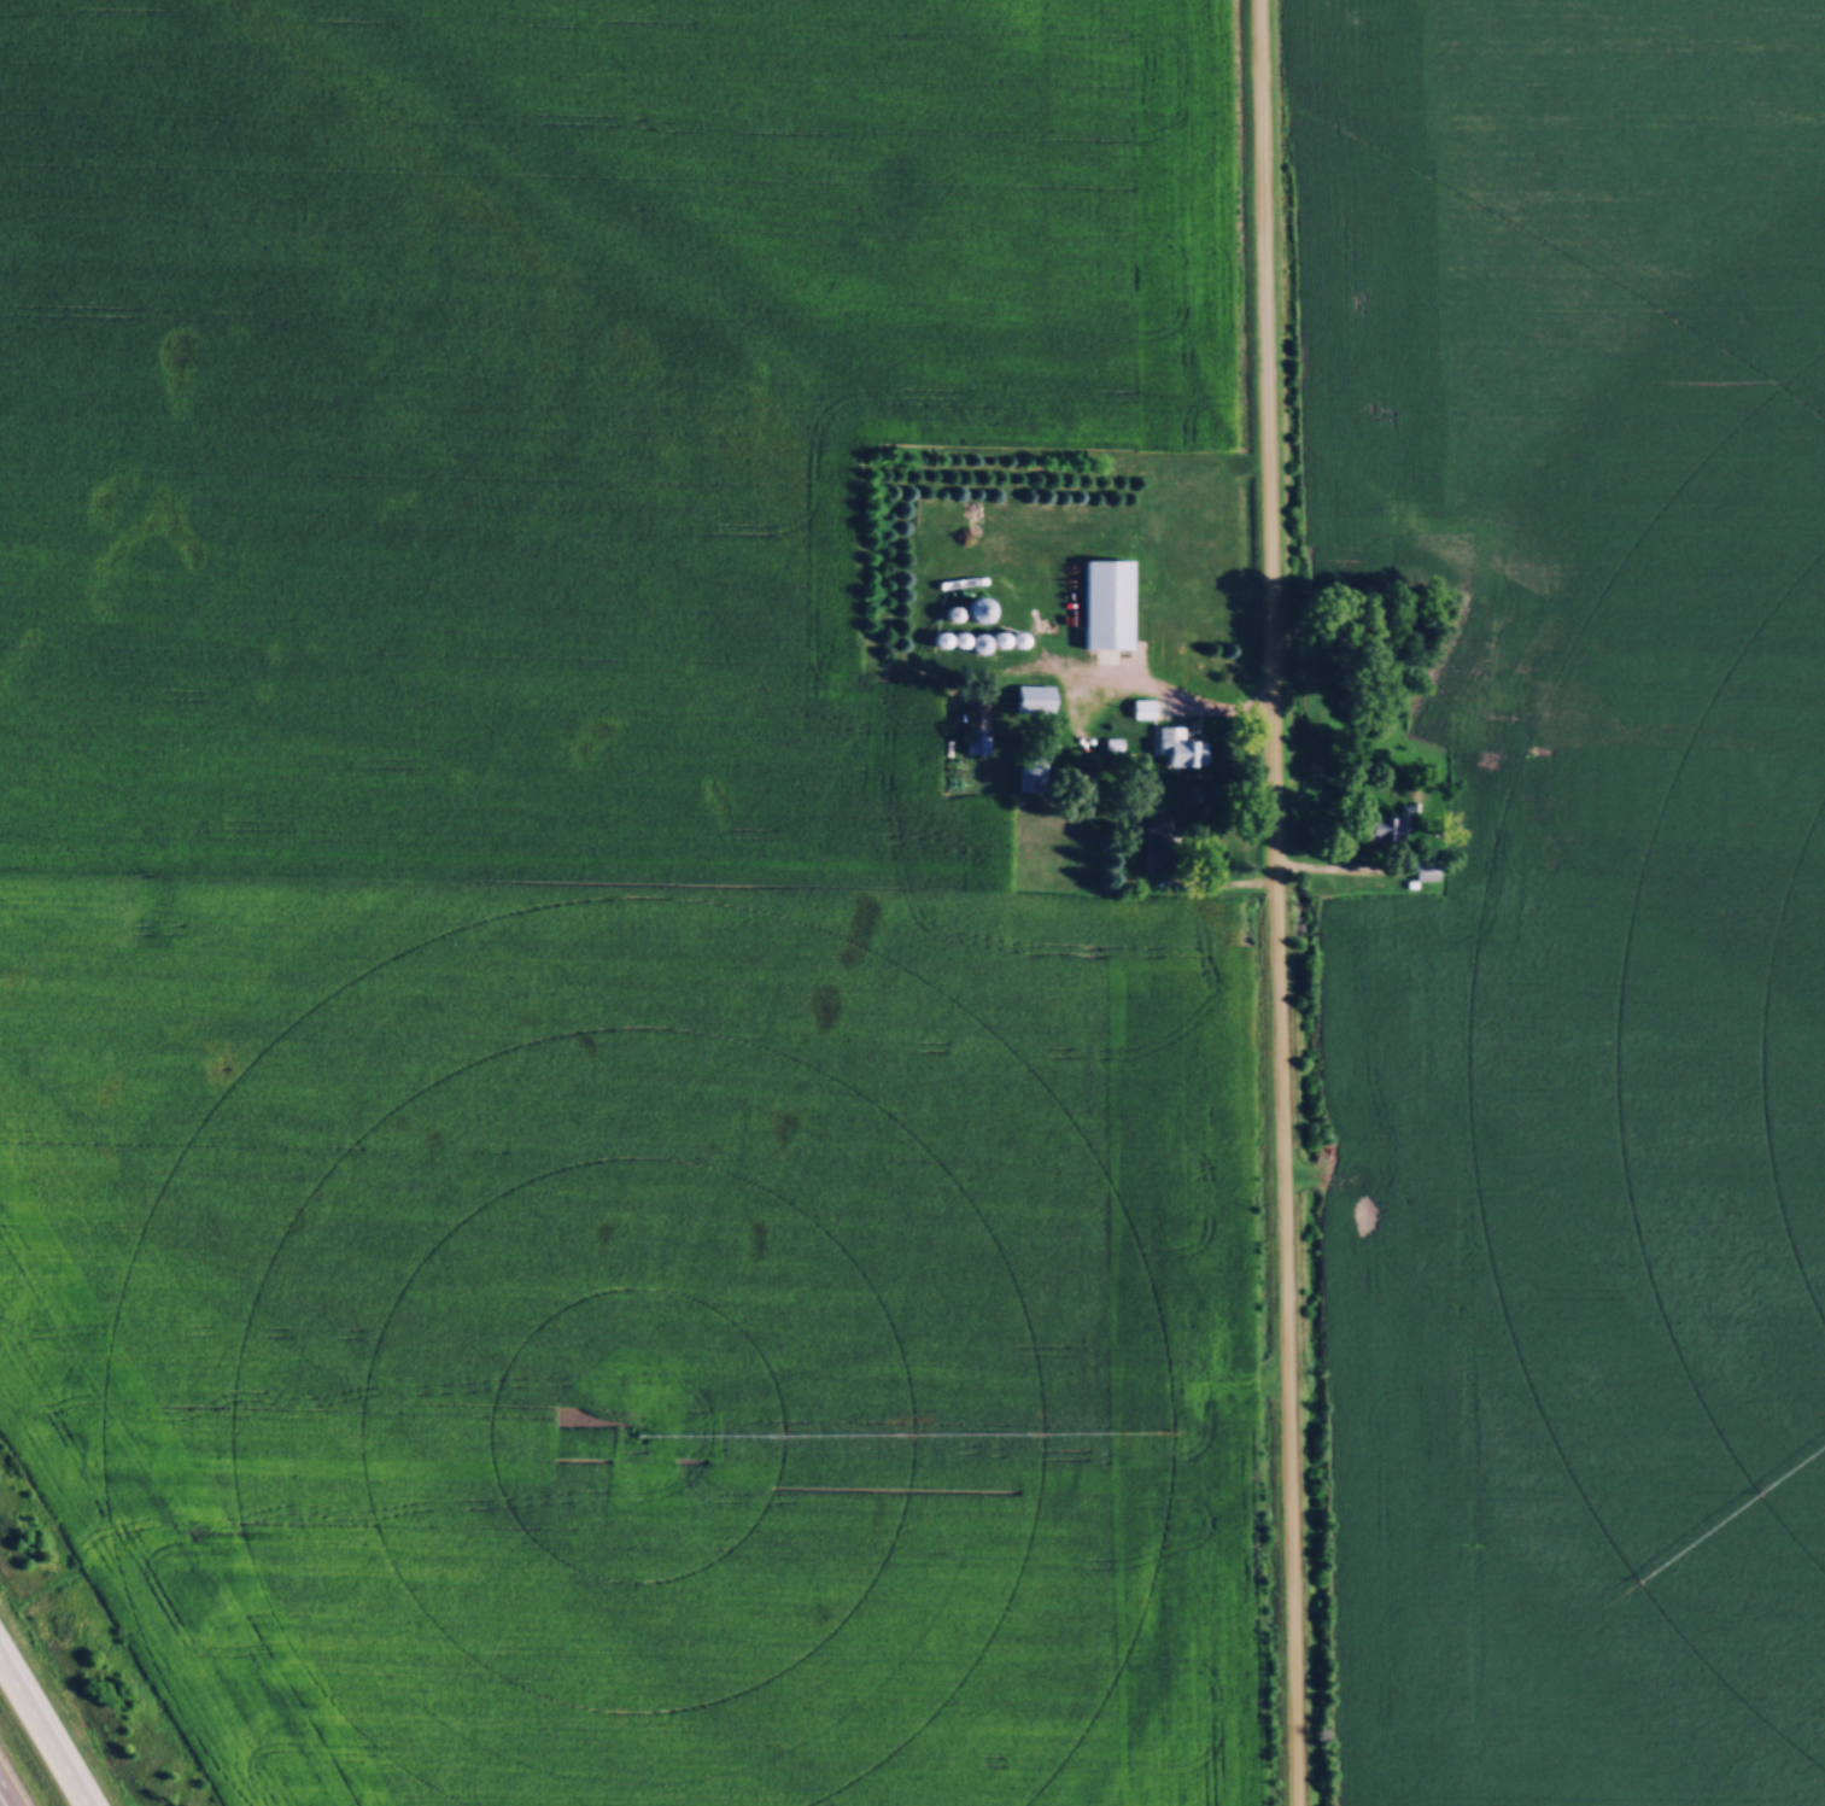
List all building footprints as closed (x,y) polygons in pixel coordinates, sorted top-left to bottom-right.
[(1084,647),(1131,647),(1131,559),(1084,559),(1084,647)] [(972,623),(991,618),(986,597),(967,601),(972,623)] [(954,648),(988,648),(988,633),(954,633),(954,648)] [(1052,684),(1017,684),(1016,711),(1052,711),(1052,684)] [(1204,765),(1204,740),(1182,740),(1182,726),(1156,725),(1155,754),(1164,754),(1164,764),(1204,765)] [(988,739),(966,739),(966,753),(988,753),(988,739)] [(1044,791),(1044,754),(1019,754),(1019,791),(1044,791)] [(1362,838),(1404,838),(1404,816),(1362,816),(1362,838)] [(1171,820),(1146,820),(1146,864),(1171,864),(1171,820)]
